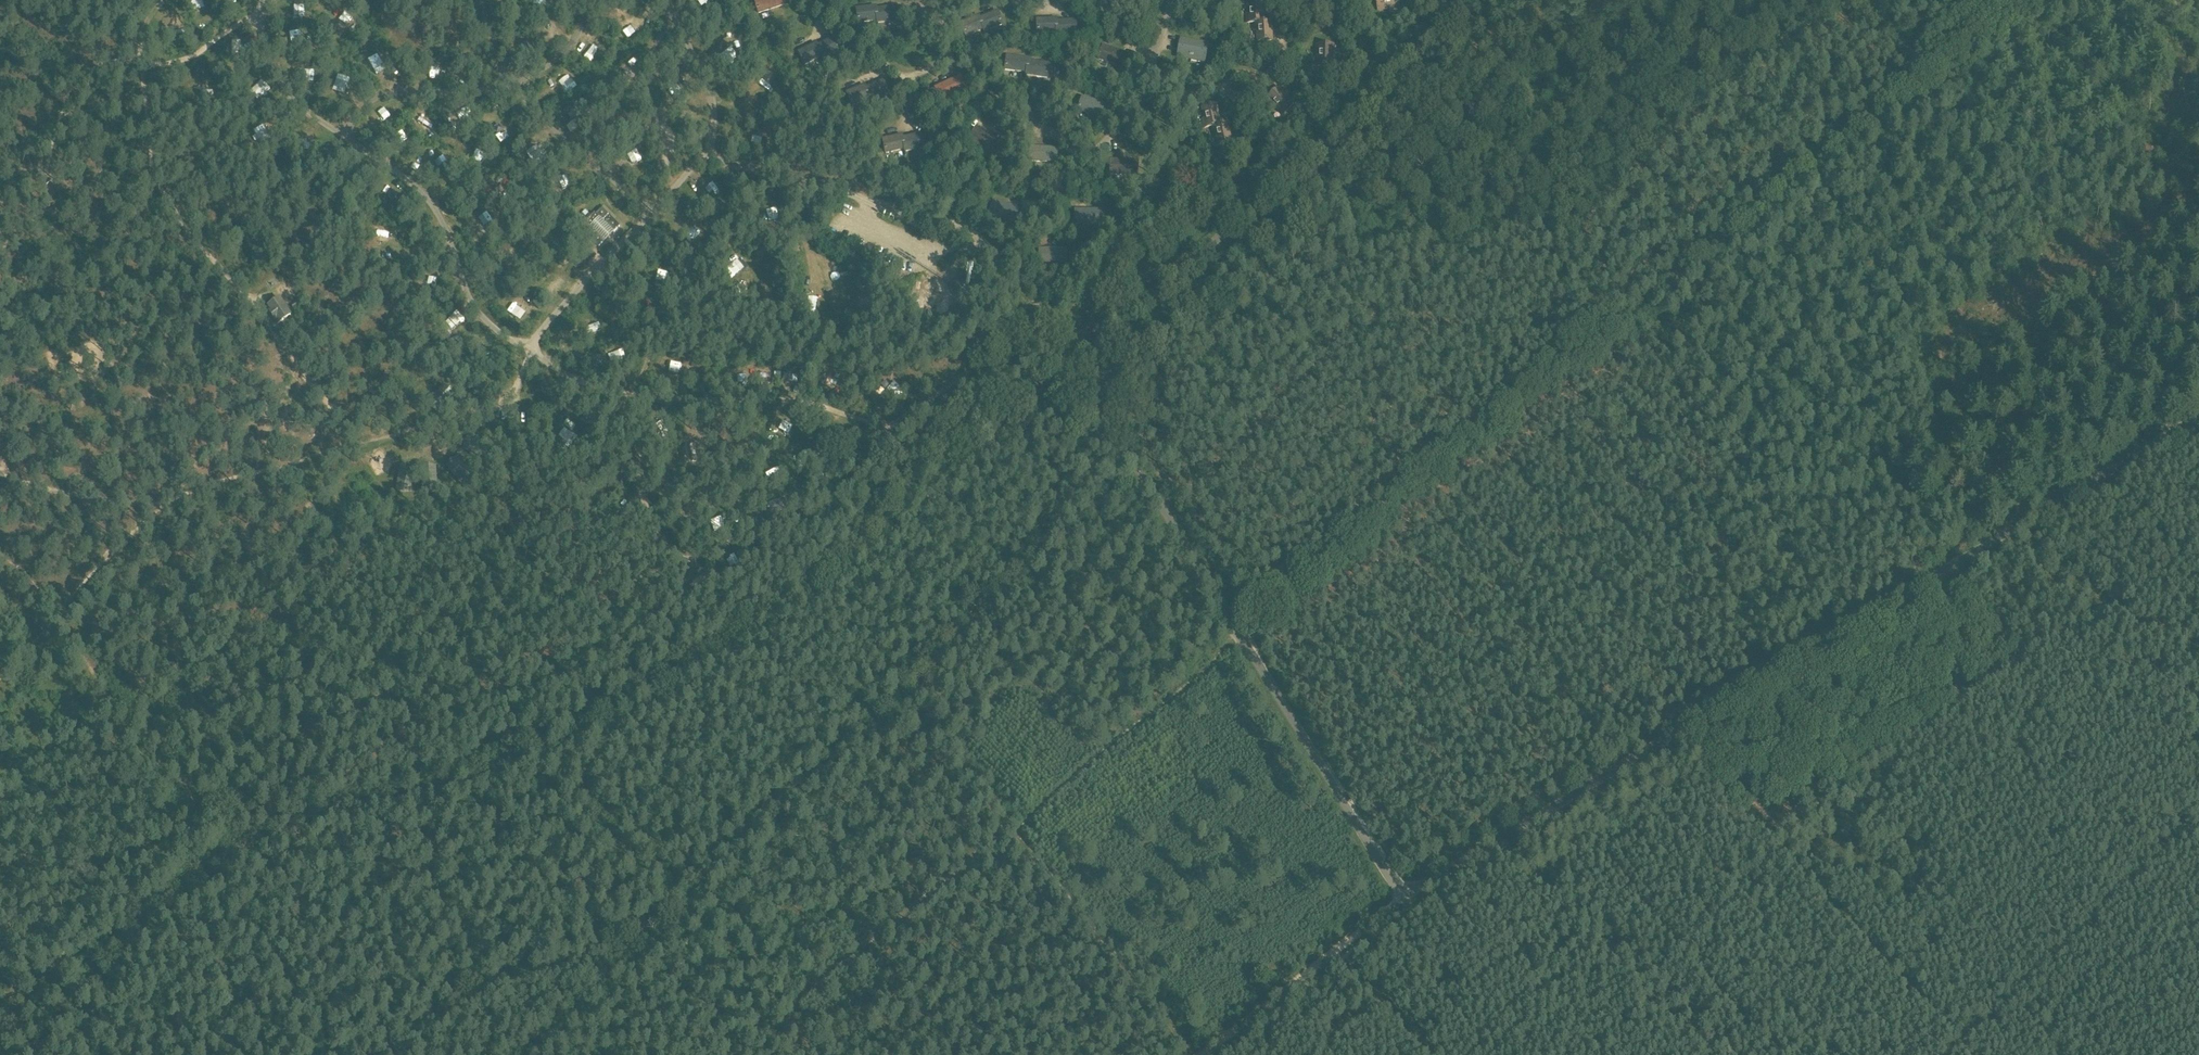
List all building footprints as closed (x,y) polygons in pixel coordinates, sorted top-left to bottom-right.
[(170,3),(175,14),(184,9),(180,0),(177,0),(170,3)] [(758,13),(784,5),(782,0),(754,0),(758,13)] [(1378,11),(1387,10),(1387,7),(1388,6),(1400,5),(1399,0),(1376,0),(1378,11)] [(1258,21),(1263,21),(1262,1),(1247,2),(1248,21),(1258,21)] [(877,20),(876,9),(875,6),(856,9),(858,23),(877,20)] [(876,9),(877,20),(877,23),(896,20),(894,6),(876,9)] [(205,8),(199,11),(204,21),(209,19),(205,8)] [(979,18),(983,29),(984,32),(1002,25),(997,12),(979,18)] [(983,29),(979,18),(978,16),(960,23),(965,36),(983,29)] [(1056,33),(1056,21),(1056,19),(1036,20),(1037,34),(1056,33)] [(1056,21),(1056,33),(1056,35),(1076,34),(1075,20),(1056,21)] [(1263,21),(1258,21),(1259,41),(1272,40),(1271,20),(1263,21)] [(160,32),(169,30),(167,21),(158,24),(160,32)] [(236,31),(239,43),(250,41),(247,28),(236,31)] [(817,46),(821,56),(822,59),(840,50),(834,37),(817,46)] [(1177,58),(1192,61),(1196,41),(1181,38),(1177,58)] [(1196,41),(1192,61),(1206,63),(1210,44),(1196,41)] [(821,56),(817,46),(816,43),(798,52),(804,64),(821,56)] [(1315,44),(1314,54),(1317,54),(1317,55),(1317,67),(1333,67),(1334,45),(1315,44)] [(1098,59),(1124,68),(1128,55),(1103,45),(1098,59)] [(1005,69),(1026,72),(1028,61),(1028,59),(1006,56),(1005,69)] [(1028,61),(1026,72),(1025,75),(1047,78),(1049,64),(1028,61)] [(2139,74),(2130,81),(2135,89),(2145,82),(2139,74)] [(935,88),(940,100),(965,89),(959,76),(935,88)] [(865,88),(869,98),(870,101),(888,93),(882,81),(865,88)] [(869,98),(865,88),(864,85),(846,93),(851,105),(869,98)] [(1279,88),(1265,101),(1271,108),(1273,106),(1275,107),(1282,115),(1294,104),(1279,88)] [(1078,110),(1104,119),(1108,105),(1082,97),(1078,110)] [(1216,124),(1221,124),(1216,104),(1202,107),(1206,126),(1216,124)] [(513,131),(520,124),(513,117),(506,124),(513,131)] [(1221,124),(1216,124),(1220,145),(1232,142),(1228,122),(1221,124)] [(1146,137),(1152,141),(1160,130),(1154,126),(1146,137)] [(968,141),(992,153),(998,141),(975,128),(968,141)] [(902,138),(904,149),(904,152),(923,148),(920,134),(902,138)] [(904,149),(902,138),(901,135),(882,139),(885,153),(904,149)] [(535,146),(528,151),(534,160),(541,155),(535,146)] [(1029,161),(1056,163),(1057,149),(1030,147),(1029,161)] [(1110,174),(1137,176),(1138,162),(1111,160),(1110,174)] [(717,169),(710,177),(724,188),(730,180),(717,169)] [(567,174),(569,182),(578,179),(576,171),(567,174)] [(988,213),(1013,222),(1018,209),(993,200),(988,213)] [(579,230),(597,247),(603,240),(605,242),(613,232),(612,232),(617,226),(599,209),(594,214),(593,213),(584,222),(585,223),(579,230)] [(1074,224),(1101,224),(1101,210),(1074,210),(1074,224)] [(1038,249),(1039,263),(1066,263),(1065,249),(1038,249)] [(853,260),(841,259),(840,269),(852,269),(853,260)] [(655,271),(662,279),(673,269),(666,261),(655,271)] [(567,265),(563,271),(576,279),(580,273),(567,265)] [(950,307),(966,294),(951,275),(938,285),(948,297),(945,299),(950,307)] [(517,307),(526,303),(522,292),(513,296),(517,307)] [(267,306),(270,311),(268,312),(277,325),(293,316),(280,298),(267,306)] [(840,304),(841,311),(849,310),(847,302),(840,304)] [(455,305),(450,313),(460,318),(464,310),(455,305)] [(583,314),(586,321),(597,317),(594,310),(583,314)] [(464,458),(454,466),(469,483),(478,475),(464,458)] [(412,472),(398,469),(393,493),(407,496),(412,472)] [(732,508),(727,513),(733,519),(738,515),(732,508)]
